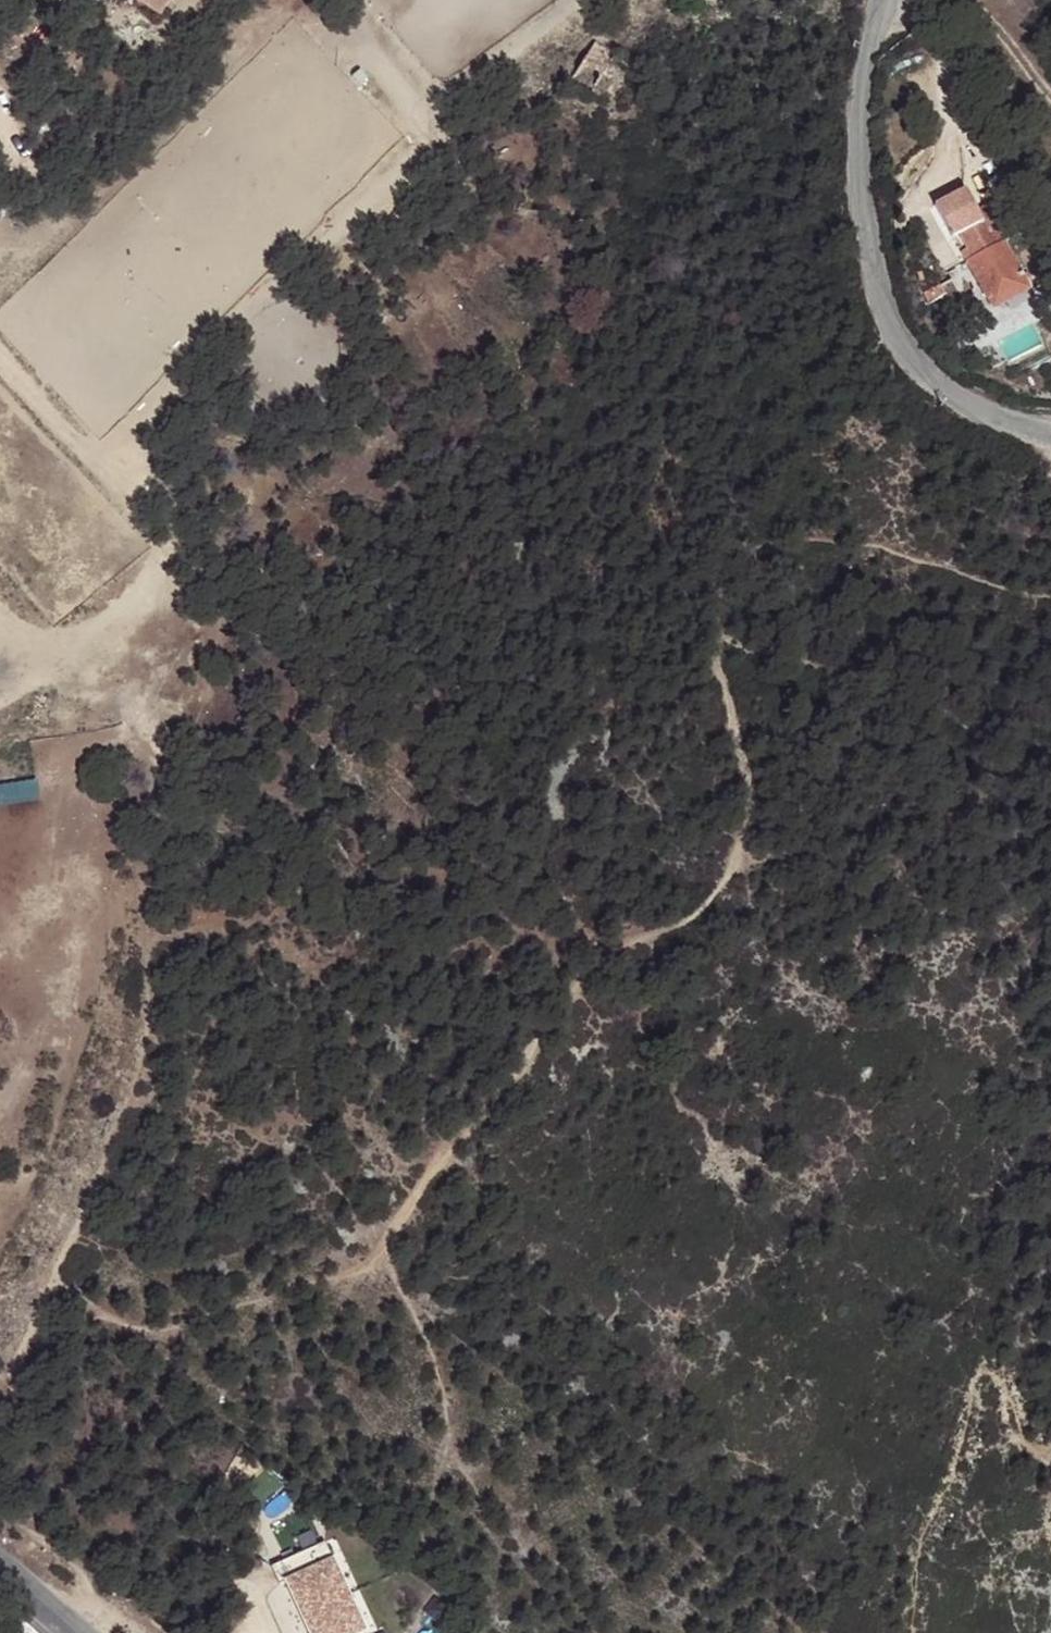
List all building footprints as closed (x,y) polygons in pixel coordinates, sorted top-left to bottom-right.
[(602,42),(578,84),(600,97),(626,59),(602,42)] [(1030,275),(1005,229),(1020,220),(1010,201),(1005,204),(997,189),(980,198),(984,207),(961,220),(971,238),(965,241),(997,295),(1030,275)] [(945,273),(927,281),(931,290),(949,282),(945,273)] [(0,784),(0,804),(40,798),(37,778),(0,784)] [(272,1566),(280,1585),(287,1582),(310,1632),(366,1632),(326,1542),(272,1566)]
